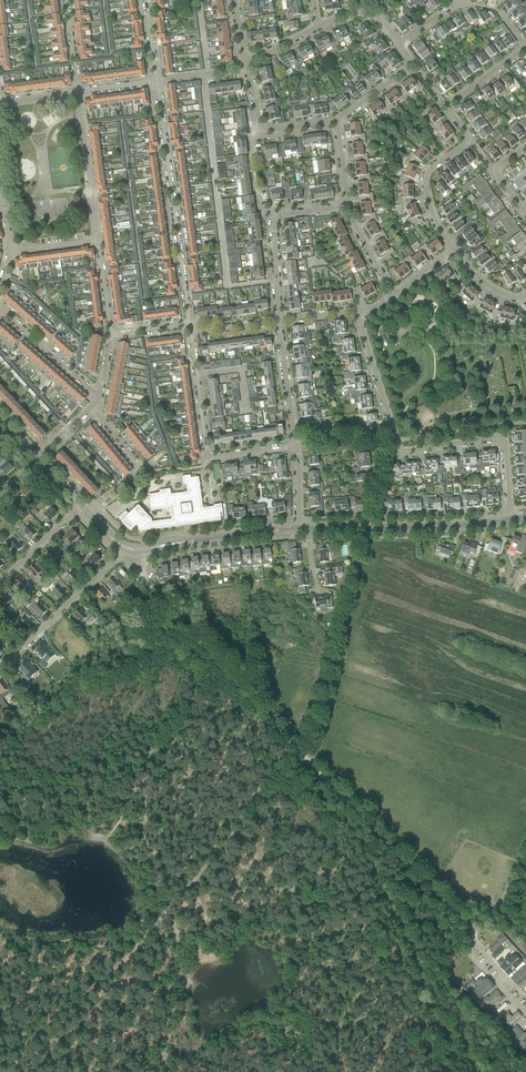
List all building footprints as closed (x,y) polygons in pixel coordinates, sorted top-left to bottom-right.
[(287,10),(292,9),(301,8),(301,7),(302,7),(301,4),(300,4),(300,1),(292,2),(292,0),(286,0),(287,10)] [(331,1),(327,1),(327,0),(320,0),(321,4),(324,4),(325,11),(328,11),(328,12),(332,11),(331,10),(332,10),(331,1)] [(331,1),(332,10),(333,10),(333,11),(336,11),(336,10),(339,9),(338,2),(341,1),(341,0),(335,0),(331,1)] [(411,3),(407,5),(408,6),(410,8),(410,9),(414,6),(415,5),(414,5),(419,1),(418,0),(408,0),(411,3)] [(426,8),(430,13),(440,5),(437,0),(426,8)] [(511,14),(524,5),(520,0),(512,0),(505,5),(506,7),(505,8),(508,12),(511,9),(514,12),(511,14)] [(247,3),(248,10),(258,8),(261,8),(260,1),(247,3)] [(212,7),(213,12),(224,10),(223,3),(208,5),(209,8),(212,7)] [(384,10),(385,9),(387,13),(392,9),(388,5),(385,3),(382,8),(384,10)] [(518,23),(525,17),(525,8),(525,9),(523,6),(524,5),(511,14),(513,16),(512,17),(514,20),(518,18),(520,21),(518,23)] [(258,8),(248,10),(249,16),(259,15),(258,8)] [(292,9),(292,13),(287,14),(288,20),(290,20),(295,19),(294,16),(302,15),(302,12),(303,12),(302,8),(301,9),(301,8),(292,9)] [(224,10),(213,12),(213,16),(210,16),(210,19),(224,17),(224,10)] [(478,10),(475,12),(480,19),(484,25),(488,22),(488,21),(494,16),(491,13),(488,12),(486,14),(484,12),(481,14),(478,10)] [(468,14),(464,17),(470,24),(472,22),(473,23),(480,19),(475,12),(472,14),(470,11),(468,13),(468,14)] [(404,15),(399,19),(407,29),(412,26),(407,19),(410,17),(406,12),(403,14),(404,15)] [(457,18),(453,21),(459,28),(460,31),(463,29),(466,29),(471,26),(470,24),(464,17),(464,16),(461,18),(459,15),(456,17),(457,18)] [(74,20),(74,24),(85,23),(85,20),(90,19),(90,16),(76,18),(77,20),(74,20)] [(518,23),(519,24),(518,26),(521,29),(524,27),(525,29),(525,17),(518,23)] [(407,29),(399,19),(394,23),(393,21),(390,23),(394,29),(397,27),(401,33),(407,29)] [(298,22),(290,23),(290,20),(288,20),(283,21),(284,27),(289,27),(289,31),(299,29),(299,28),(300,28),(299,25),(298,25),(298,22)] [(216,25),(217,29),(228,28),(227,21),(212,23),(213,25),(216,25)] [(445,24),(443,25),(450,35),(450,36),(454,33),(457,33),(461,31),(460,31),(459,28),(453,21),(450,23),(450,21),(445,25),(445,24)] [(344,43),(350,40),(350,41),(352,42),(355,40),(353,38),(350,33),(353,31),(352,28),(353,27),(351,22),(347,25),(350,31),(347,33),(344,26),(341,27),(341,29),(338,30),(344,43)] [(358,30),(362,35),(370,29),(368,26),(370,25),(368,23),(358,30)] [(506,36),(501,40),(508,49),(510,47),(509,47),(516,42),(503,23),(499,26),(506,36)] [(274,29),(269,30),(270,39),(277,39),(277,38),(278,37),(277,25),(273,25),(274,29)] [(438,32),(435,34),(440,40),(441,42),(443,45),(445,44),(446,42),(444,40),(445,39),(446,38),(450,35),(443,25),(440,27),(441,28),(437,31),(438,32)] [(262,27),(262,30),(263,40),(264,40),(270,39),(269,30),(268,26),(262,27)] [(214,34),(214,36),(228,34),(228,28),(217,29),(217,33),(214,34)] [(363,42),(365,45),(371,41),(369,38),(375,33),(373,31),(372,32),(370,29),(362,35),(366,40),(363,42)] [(256,33),(255,30),(253,30),(253,31),(246,32),(247,41),(250,40),(250,43),(257,43),(256,33)] [(262,32),(256,33),(257,43),(264,42),(264,40),(263,40),(262,30),(262,32)] [(335,30),(332,32),(335,39),(332,40),(336,47),(338,52),(341,51),(342,48),(340,45),(344,43),(338,30),(335,32),(335,30)] [(218,38),(218,43),(229,41),(228,34),(214,36),(214,38),(215,39),(218,38)] [(324,38),(321,39),(326,50),(331,47),(332,49),(336,47),(332,40),(329,41),(326,35),(323,36),(324,38)] [(371,45),(375,50),(384,43),(382,41),(383,40),(382,37),(373,43),(371,41),(365,45),(367,48),(371,45)] [(493,42),(490,45),(497,54),(500,52),(501,53),(505,50),(505,51),(508,49),(501,40),(499,37),(493,41),(493,42)] [(317,39),(314,40),(318,47),(315,49),(318,56),(321,54),(321,53),(326,51),(327,51),(326,50),(321,39),(318,40),(317,39)] [(216,49),(216,50),(231,48),(231,47),(230,47),(229,41),(218,43),(219,47),(216,47),(216,49)] [(415,52),(417,54),(426,47),(423,43),(422,44),(420,42),(419,42),(417,43),(417,44),(413,47),(416,51),(415,52)] [(306,46),(303,48),(308,58),(308,57),(313,54),(315,57),(318,56),(315,49),(312,50),(308,43),(305,45),(306,46)] [(375,58),(377,61),(385,55),(383,52),(389,48),(387,45),(386,46),(384,43),(375,50),(376,49),(380,54),(375,58)] [(426,47),(417,54),(418,56),(419,56),(422,60),(423,59),(425,62),(432,57),(433,56),(436,54),(433,50),(429,45),(426,47)] [(487,49),(482,52),(487,59),(489,57),(490,58),(494,55),(495,56),(497,54),(490,45),(486,48),(487,49)] [(220,52),(220,56),(231,54),(231,48),(216,50),(216,52),(220,52)] [(300,56),(297,57),(300,64),(304,63),(303,61),(308,58),(303,48),(300,49),(299,48),(297,49),(300,56)] [(288,55),(285,56),(291,67),(294,65),(297,72),(303,69),(300,64),(297,57),(294,59),(291,52),(288,53),(288,55)] [(385,59),(389,64),(397,58),(395,55),(396,54),(395,52),(387,57),(385,55),(377,61),(379,64),(385,59)] [(479,56),(474,60),(478,66),(481,65),(482,66),(486,63),(489,62),(487,59),(482,52),(478,55),(479,56)] [(231,54),(220,56),(221,60),(217,60),(218,63),(232,61),(231,55),(231,54)] [(282,56),(279,58),(282,64),(279,66),(280,67),(283,73),(286,71),(291,69),(291,67),(290,65),(285,56),(282,58),(282,56)] [(425,62),(427,64),(423,68),(425,71),(427,74),(437,67),(436,64),(437,64),(432,57),(425,62)] [(470,64),(465,68),(470,74),(473,72),(474,73),(478,70),(478,71),(481,69),(478,66),(474,60),(471,57),(468,62),(470,64)] [(397,58),(389,64),(393,69),(402,62),(400,60),(399,61),(397,58)] [(138,67),(136,68),(137,76),(139,76),(139,77),(145,76),(144,68),(143,60),(138,61),(137,61),(138,67)] [(524,72),(525,71),(525,62),(523,64),(521,61),(516,65),(518,68),(522,74),(524,72)] [(459,71),(455,74),(460,80),(463,78),(465,81),(467,79),(467,78),(471,75),(470,74),(465,68),(462,64),(461,64),(459,71)] [(375,82),(380,79),(377,74),(380,72),(379,71),(375,66),(372,68),(374,71),(369,74),(375,82)] [(261,73),(262,76),(271,74),(270,67),(258,70),(259,73),(261,73)] [(453,71),(444,77),(453,88),(455,87),(454,86),(458,83),(457,82),(460,80),(455,74),(453,71)] [(269,81),(269,84),(277,82),(276,79),(273,80),(271,74),(262,76),(262,79),(261,80),(261,83),(269,81)] [(362,75),(359,77),(364,84),(366,82),(370,86),(375,82),(369,74),(364,78),(362,75)] [(502,80),(505,85),(509,91),(515,87),(517,89),(520,87),(514,79),(511,81),(507,76),(502,80)] [(358,82),(353,86),(359,94),(365,90),(361,86),(364,84),(359,77),(356,79),(358,82)] [(453,88),(444,77),(446,79),(442,82),(442,83),(436,88),(440,94),(445,91),(446,92),(450,89),(450,90),(453,88)] [(411,78),(406,82),(412,90),(416,87),(418,90),(422,87),(416,78),(413,80),(411,78)] [(182,90),(197,88),(200,87),(201,87),(200,81),(181,84),(182,89),(182,90)] [(264,92),(264,95),(274,93),(273,87),(278,86),(277,82),(269,84),(270,87),(261,90),(262,93),(264,92)] [(402,88),(400,90),(406,99),(410,95),(414,93),(412,90),(406,82),(401,86),(402,88)] [(493,86),(495,89),(499,95),(501,97),(506,93),(509,91),(505,85),(502,87),(498,82),(493,86)] [(346,87),(343,89),(348,95),(351,93),(354,98),(359,94),(353,86),(351,83),(346,87)] [(209,95),(209,99),(216,98),(215,94),(214,85),(208,86),(209,95)] [(488,87),(482,91),(485,94),(489,99),(490,101),(493,106),(496,103),(493,99),(499,95),(495,89),(492,92),(490,89),(488,87)] [(141,91),(142,99),(143,105),(149,104),(147,89),(141,90),(141,91)] [(343,94),(338,98),(344,106),(349,102),(345,97),(348,95),(343,89),(340,91),(343,94)] [(395,90),(390,93),(396,102),(399,99),(402,102),(406,99),(400,90),(397,92),(395,90)] [(272,100),(272,104),(280,102),(279,98),(275,99),(274,93),(264,95),(265,99),(263,99),(264,102),(272,100)] [(386,100),(384,102),(390,110),(394,107),(392,104),(396,102),(390,93),(385,97),(386,100)] [(331,99),(329,101),(332,108),(335,105),(338,110),(344,106),(338,98),(333,101),(331,99)] [(319,101),(320,105),(321,115),(328,114),(327,109),(332,108),(329,101),(326,101),(326,100),(319,101)] [(313,102),(310,103),(311,110),(314,110),(315,116),(321,115),(320,105),(320,101),(313,102)] [(379,101),(374,105),(380,113),(383,111),(386,114),(390,110),(384,102),(381,104),(379,101)] [(463,114),(468,110),(474,106),(470,101),(459,108),(463,114)] [(268,111),(269,115),(279,112),(277,106),(281,106),(280,102),(272,104),(273,107),(266,109),(266,112),(268,111)] [(294,105),(290,105),(291,110),(291,113),(293,113),(295,112),(295,118),(301,117),(302,117),(301,110),(300,106),(300,105),(300,103),(298,103),(297,103),(296,104),(294,105)] [(306,105),(300,106),(302,117),(308,117),(308,111),(311,110),(310,103),(306,103),(306,105)] [(367,114),(369,116),(374,122),(378,119),(376,116),(380,113),(374,105),(369,109),(370,112),(367,114)] [(470,123),(475,119),(480,115),(474,106),(468,110),(471,113),(466,117),(470,123)] [(428,115),(430,119),(438,113),(435,108),(432,110),(430,107),(421,113),(425,117),(428,115)] [(236,113),(232,114),(233,118),(236,117),(245,116),(244,108),(235,109),(236,113)] [(211,112),(212,121),(220,120),(219,111),(211,112)] [(270,118),(268,118),(269,121),(276,120),(277,122),(284,121),(283,118),(282,112),(279,112),(269,115),(270,118)] [(430,125),(433,129),(442,123),(440,120),(442,118),(438,113),(430,119),(433,123),(430,125)] [(476,131),(481,128),(487,124),(480,115),(475,119),(477,122),(472,126),(476,131)] [(233,118),(228,118),(229,125),(234,124),(237,124),(246,122),(245,116),(236,117),(233,118)] [(349,124),(350,131),(360,130),(360,125),(363,125),(363,119),(352,120),(352,124),(349,124)] [(517,119),(508,126),(510,129),(512,131),(516,137),(518,139),(524,135),(520,130),(523,128),(519,122),(517,119)] [(440,131),(442,135),(450,129),(446,124),(444,126),(442,123),(433,129),(437,134),(440,131)] [(487,124),(481,128),(484,131),(479,135),(483,140),(493,132),(487,124)] [(450,129),(442,135),(445,139),(442,141),(445,145),(456,138),(454,135),(454,134),(450,129)] [(354,137),(355,140),(365,139),(364,134),(361,134),(360,130),(350,131),(351,137),(354,137)] [(509,133),(503,137),(508,143),(511,148),(517,144),(513,139),(516,137),(512,131),(509,133)] [(325,134),(319,134),(321,144),(327,144),(327,145),(331,144),(330,137),(326,138),(325,134)] [(232,137),(229,137),(230,144),(233,143),(237,143),(246,142),(245,136),(245,135),(236,136),(232,136),(232,137)] [(299,144),(300,149),(304,149),(303,147),(309,146),(308,136),(302,137),(303,143),(299,144)] [(503,137),(495,144),(499,149),(503,154),(508,150),(505,145),(508,143),(503,137)] [(290,141),(289,141),(290,151),(291,152),(291,153),(291,155),(297,155),(297,153),(301,153),(300,149),(299,144),(296,144),(295,143),(295,140),(294,140),(294,139),(289,139),(290,141)] [(352,144),(353,151),(363,149),(362,145),(366,144),(365,139),(355,140),(355,144),(352,144)] [(284,148),(280,149),(281,155),(285,155),(284,152),(290,151),(289,141),(283,142),(284,148)] [(425,158),(429,153),(427,151),(430,148),(428,147),(422,141),(418,145),(421,148),(418,151),(425,158)] [(272,155),(270,146),(270,144),(265,145),(266,146),(264,146),(265,151),(262,151),(263,160),(266,160),(266,157),(266,156),(272,155)] [(280,149),(277,149),(276,145),(275,145),(275,144),(270,144),(271,145),(270,146),(272,155),(277,155),(278,156),(281,155),(280,149)] [(499,149),(495,144),(492,146),(491,147),(486,150),(494,161),(500,157),(496,152),(499,149)] [(357,157),(357,160),(368,159),(367,153),(363,154),(363,149),(353,151),(354,157),(357,157)] [(412,152),(407,158),(416,163),(418,161),(421,163),(425,158),(418,151),(415,154),(412,152)] [(464,155),(463,156),(464,158),(466,160),(468,162),(470,165),(473,163),(475,166),(480,162),(477,158),(476,156),(473,158),(472,156),(469,152),(467,153),(466,152),(464,154),(464,155)] [(317,158),(315,158),(315,161),(319,161),(320,167),(329,165),(330,165),(330,161),(329,161),(329,160),(327,160),(325,160),(324,156),(321,157),(317,158)] [(408,166),(406,170),(415,174),(418,167),(415,166),(416,163),(407,158),(404,165),(408,166)] [(456,161),(455,162),(458,166),(460,168),(462,171),(465,168),(469,173),(473,169),(470,165),(468,162),(465,164),(464,162),(461,158),(459,159),(458,158),(456,160),(456,161)] [(355,164),(356,171),(365,169),(365,165),(369,164),(368,159),(357,160),(358,164),(355,164)] [(238,164),(234,165),(235,171),(248,169),(249,169),(249,164),(247,165),(247,163),(238,164)] [(448,167),(447,168),(453,176),(454,177),(457,174),(459,177),(464,173),(462,171),(460,168),(457,170),(456,168),(452,164),(451,165),(450,164),(448,166),(448,167)] [(320,173),(317,173),(317,177),(326,176),(326,172),(330,171),(330,170),(331,170),(330,166),(329,165),(320,167),(320,173)] [(505,170),(508,173),(507,175),(510,179),(512,178),(513,180),(515,183),(522,178),(525,175),(525,168),(519,173),(515,168),(512,170),(510,167),(505,170)] [(248,169),(235,171),(236,177),(240,177),(248,175),(248,169)] [(359,177),(360,180),(371,179),(370,173),(366,174),(365,169),(356,171),(356,177),(359,177)] [(401,173),(398,180),(409,182),(410,179),(413,180),(415,174),(406,170),(404,174),(401,173)] [(441,176),(448,186),(449,188),(458,182),(454,177),(453,176),(451,178),(446,172),(445,173),(444,173),(442,174),(442,175),(441,176)] [(236,177),(235,177),(236,183),(240,183),(249,182),(248,175),(240,177),(236,177)] [(475,178),(461,188),(464,193),(466,192),(467,191),(467,189),(472,185),(474,186),(476,188),(475,189),(476,191),(487,183),(485,180),(482,180),(482,178),(479,175),(475,178)] [(514,184),(517,189),(519,187),(520,189),(522,192),(521,194),(525,190),(525,182),(525,183),(522,178),(515,183),(514,184)] [(357,184),(358,190),(368,189),(368,185),(371,184),(371,179),(360,180),(360,183),(357,184)] [(281,188),(276,188),(276,190),(278,201),(283,200),(283,195),(287,195),(285,186),(285,181),(285,180),(281,181),(281,188)] [(403,188),(403,192),(413,192),(412,185),(409,185),(409,182),(398,180),(399,188),(403,188)] [(449,188),(448,186),(445,188),(441,182),(436,186),(437,187),(436,188),(437,190),(439,190),(442,195),(444,197),(451,192),(452,191),(449,188)] [(300,186),(295,187),(297,200),(297,201),(302,201),(302,199),(303,199),(302,195),(306,194),(305,183),(300,184),(300,186)] [(308,183),(305,183),(306,194),(306,196),(310,196),(311,201),(317,200),(315,190),(314,186),(309,187),(309,185),(308,185),(308,183)] [(470,195),(468,197),(471,202),(474,206),(493,193),(490,189),(489,189),(489,186),(487,183),(476,191),(478,193),(479,192),(481,195),(481,196),(476,200),(474,200),(470,195)] [(285,186),(287,195),(287,197),(291,196),(291,201),(297,200),(295,187),(289,187),(289,185),(285,186)] [(337,185),(326,186),(328,198),(334,197),(333,195),(336,195),(336,193),(338,192),(337,185)] [(270,188),(266,188),(268,197),(271,197),(271,199),(272,201),(273,201),(273,202),(277,202),(277,201),(278,201),(276,188),(276,187),(270,188)] [(241,189),(237,190),(238,196),(242,196),(246,195),(251,194),(250,188),(241,189)] [(362,196),(362,200),(373,198),(372,193),(369,193),(368,189),(358,190),(359,197),(362,196)] [(399,197),(400,205),(410,202),(410,198),(413,198),(413,192),(403,192),(403,197),(399,197)] [(493,193),(474,206),(478,211),(480,209),(481,209),(481,207),(486,204),(488,204),(490,206),(489,207),(490,209),(500,201),(498,199),(495,198),(496,196),(493,193)] [(241,198),(242,204),(254,203),(253,196),(241,198)] [(360,204),(361,210),(371,209),(370,204),(374,204),(373,198),(362,200),(363,203),(360,204)] [(446,207),(442,210),(443,211),(442,212),(444,214),(445,214),(446,215),(448,214),(450,212),(455,208),(458,206),(455,203),(455,204),(451,199),(448,201),(446,203),(448,205),(446,207)] [(487,218),(484,220),(488,225),(506,211),(504,208),(502,207),(502,204),(500,201),(490,209),(491,211),(490,212),(493,215),(489,218),(487,218)] [(406,210),(408,214),(417,210),(414,204),(412,205),(410,202),(400,205),(403,211),(406,210)] [(450,216),(446,219),(447,221),(446,222),(448,223),(449,223),(450,225),(454,222),(454,221),(456,220),(459,218),(461,216),(459,213),(461,210),(458,206),(455,208),(450,212),(452,215),(450,216)] [(365,216),(365,221),(376,218),(375,213),(371,213),(371,209),(361,210),(362,217),(365,216)] [(408,214),(410,218),(407,220),(409,225),(415,222),(419,220),(417,217),(420,216),(417,210),(408,214)] [(506,211),(488,225),(491,229),(492,229),(493,228),(494,227),(494,225),(499,222),(501,222),(503,225),(502,225),(503,227),(514,220),(512,217),(509,216),(509,215),(506,211)] [(456,224),(452,227),(453,229),(452,230),(454,231),(455,231),(456,233),(460,229),(465,226),(462,223),(465,221),(461,216),(459,218),(456,220),(458,223),(456,224)] [(329,222),(332,228),(341,223),(338,217),(329,222)] [(152,219),(147,220),(147,223),(152,223),(153,226),(165,225),(165,224),(164,218),(152,219)] [(365,226),(368,232),(377,228),(375,223),(378,222),(376,218),(365,221),(368,225),(365,226)] [(289,223),(284,224),(284,230),(297,229),(298,229),(297,223),(295,223),(295,219),(289,220),(289,223)] [(501,236),(498,238),(501,243),(520,229),(517,226),(515,225),(516,222),(514,220),(503,227),(505,229),(506,228),(508,231),(508,233),(502,237),(501,236)] [(332,228),(335,233),(344,229),(341,223),(332,228)] [(466,231),(462,234),(463,236),(462,237),(464,239),(465,238),(466,240),(470,237),(475,233),(473,230),(475,228),(471,223),(469,225),(466,227),(468,230),(466,231)] [(374,237),(375,240),(385,235),(382,230),(379,232),(377,228),(368,232),(371,238),(374,237)] [(336,240),(347,234),(344,229),(335,233),(338,239),(336,240)] [(501,243),(505,248),(508,252),(511,250),(507,246),(508,244),(513,240),(515,240),(517,243),(516,244),(517,245),(525,239),(525,236),(525,235),(522,235),(522,233),(520,229),(501,243)] [(336,240),(339,246),(348,241),(345,236),(347,234),(336,240)] [(476,234),(467,241),(468,242),(467,244),(469,245),(470,245),(471,247),(474,244),(476,247),(475,247),(475,248),(477,246),(484,241),(481,236),(480,237),(478,234),(476,235),(476,234)] [(374,244),(377,250),(386,245),(384,241),(387,239),(385,235),(375,240),(377,243),(374,244)] [(41,244),(52,243),(51,236),(40,238),(41,244)] [(511,256),(515,261),(525,253),(525,239),(517,245),(518,247),(519,247),(521,249),(521,251),(516,255),(514,254),(511,256)] [(436,240),(431,244),(437,252),(442,248),(436,240)] [(339,246),(342,251),(351,247),(348,241),(339,246)] [(425,244),(421,247),(427,255),(430,253),(432,256),(437,252),(431,244),(427,247),(425,244)] [(377,250),(381,256),(383,254),(385,257),(390,255),(394,252),(392,247),(388,249),(386,245),(377,250)] [(479,255),(481,258),(486,254),(488,253),(485,248),(482,250),(480,246),(471,253),(472,254),(471,255),(473,257),(474,257),(475,258),(479,255)] [(342,251),(345,257),(356,251),(354,252),(351,247),(342,251)] [(419,253),(415,256),(421,264),(426,260),(425,258),(427,255),(421,247),(417,250),(419,253)] [(347,256),(350,261),(359,257),(356,251),(345,257),(346,257),(347,256)] [(481,258),(477,261),(478,262),(477,263),(479,265),(480,265),(481,266),(485,263),(486,262),(487,262),(488,265),(494,261),(496,259),(492,255),(491,256),(488,253),(486,254),(481,258)] [(409,255),(405,259),(411,267),(414,265),(416,268),(421,264),(415,256),(411,258),(409,255)] [(350,261),(353,267),(362,262),(359,257),(350,261)] [(403,265),(399,268),(405,276),(410,272),(408,269),(411,267),(405,259),(400,262),(403,265)] [(487,266),(484,268),(485,269),(485,270),(486,272),(488,272),(488,273),(493,270),(494,269),(496,271),(499,269),(503,267),(499,262),(497,259),(496,259),(494,261),(488,265),(487,266)] [(362,262),(353,267),(356,273),(359,271),(361,274),(367,271),(362,262)] [(250,267),(249,267),(250,274),(250,273),(263,272),(262,265),(250,267)] [(520,266),(512,272),(513,274),(520,284),(522,283),(523,283),(525,282),(524,281),(525,280),(523,275),(521,274),(524,272),(524,271),(520,266)] [(405,276),(399,268),(395,270),(393,267),(389,271),(396,281),(399,279),(400,280),(405,276)] [(444,268),(440,271),(447,280),(450,278),(452,280),(453,280),(457,277),(453,271),(450,273),(449,271),(446,267),(444,269),(444,268)] [(513,274),(512,272),(509,269),(505,272),(506,274),(503,277),(507,282),(506,283),(507,285),(509,285),(510,286),(515,282),(511,276),(513,274)] [(437,274),(435,275),(438,279),(439,281),(436,283),(438,286),(441,289),(446,285),(444,283),(447,280),(440,271),(437,273),(437,274)] [(264,280),(263,272),(250,273),(252,281),(251,282),(264,280)] [(369,284),(365,286),(370,295),(376,292),(376,291),(379,290),(373,278),(368,281),(369,284)] [(360,285),(354,288),(354,295),(358,293),(361,299),(364,298),(370,295),(365,286),(361,288),(360,285)] [(460,290),(457,293),(462,297),(464,295),(467,298),(475,289),(472,286),(472,287),(470,285),(466,288),(465,290),(462,288),(460,290)] [(348,290),(343,291),(345,301),(351,300),(351,297),(355,297),(354,295),(354,288),(353,286),(348,287),(348,290)] [(37,292),(36,294),(38,296),(44,291),(41,288),(40,287),(37,291),(37,292)] [(475,289),(467,298),(470,300),(468,302),(473,308),(478,302),(475,300),(476,298),(480,294),(478,293),(478,292),(475,289)] [(9,293),(3,300),(8,304),(17,294),(17,295),(19,292),(17,290),(12,295),(9,293)] [(191,295),(192,302),(199,301),(198,296),(202,295),(202,293),(198,293),(191,295)] [(8,304),(12,308),(19,301),(16,299),(19,296),(17,294),(8,304)] [(18,301),(12,308),(17,312),(26,302),(24,301),(21,298),(19,301),(18,301)] [(478,302),(473,308),(480,312),(482,309),(485,311),(491,301),(487,299),(485,298),(482,302),(481,304),(481,305),(478,302)] [(491,301),(485,311),(489,313),(487,316),(494,319),(497,313),(493,311),(494,309),(497,305),(494,303),(495,303),(491,301)] [(26,302),(17,312),(21,316),(28,309),(26,308),(26,307),(28,304),(26,302)] [(299,303),(289,304),(290,310),(293,310),(294,314),(301,313),(299,303)] [(497,313),(494,319),(502,321),(503,318),(506,319),(509,308),(505,307),(505,308),(502,307),(501,312),(501,314),(497,313)] [(21,316),(26,320),(35,310),(32,308),(30,311),(28,309),(21,316)] [(509,308),(506,319),(510,320),(509,323),(516,325),(517,321),(517,318),(514,317),(515,315),(516,310),(513,310),(514,309),(509,308)] [(26,320),(30,324),(37,317),(34,315),(37,312),(35,310),(26,320)] [(30,324),(35,328),(44,318),(42,316),(39,319),(37,317),(30,324)] [(127,317),(117,319),(117,324),(119,324),(142,321),(141,316),(138,316),(132,317),(127,317)] [(44,318),(35,328),(39,332),(46,325),(48,322),(46,320),(45,319),(44,318)] [(335,325),(335,329),(346,327),(345,320),(345,321),(342,321),(342,319),(329,321),(330,323),(334,325),(335,325)] [(46,325),(39,332),(44,336),(53,326),(51,325),(51,324),(48,327),(46,325)] [(1,335),(4,337),(11,330),(6,326),(0,333),(0,336),(1,335)] [(53,326),(44,336),(49,340),(52,336),(55,333),(53,331),(52,331),(55,328),(53,326)] [(334,332),(332,334),(333,337),(334,338),(341,338),(340,334),(346,333),(346,334),(347,334),(346,327),(335,329),(336,332),(334,332)] [(4,342),(6,344),(15,334),(11,330),(4,337),(7,339),(4,342)] [(311,342),(310,332),(304,333),(293,334),(294,340),(301,340),(301,343),(311,342)] [(6,344),(8,346),(9,346),(11,343),(14,345),(16,342),(20,338),(15,334),(6,344)] [(51,342),(56,347),(65,336),(63,334),(60,337),(57,335),(51,342)] [(88,338),(87,341),(100,343),(102,337),(96,336),(92,335),(92,339),(88,338)] [(56,347),(60,351),(67,343),(64,341),(67,338),(65,336),(56,347)] [(343,344),(343,347),(354,346),(353,339),(342,341),(341,341),(341,338),(334,338),(332,339),(333,343),(341,344),(343,344)] [(18,352),(20,354),(29,345),(24,341),(18,348),(20,350),(18,352)] [(74,345),(65,355),(69,358),(73,354),(76,351),(73,349),(79,344),(79,343),(77,341),(76,342),(74,345)] [(87,341),(87,344),(90,344),(90,345),(90,347),(99,349),(100,343),(87,341)] [(119,342),(118,348),(127,350),(132,351),(132,348),(128,347),(128,346),(129,344),(119,342)] [(302,346),(293,347),(294,354),(309,352),(308,346),(308,345),(311,345),(311,342),(301,343),(302,346)] [(60,351),(65,355),(74,345),(72,343),(69,346),(67,343),(60,351)] [(20,354),(20,355),(22,357),(25,354),(27,356),(33,349),(29,345),(20,354)] [(202,351),(200,351),(201,356),(203,356),(203,355),(205,355),(207,358),(209,357),(209,353),(208,346),(206,346),(201,346),(202,351)] [(339,354),(338,355),(339,357),(342,357),(349,356),(348,353),(354,352),(355,352),(354,346),(343,347),(338,348),(339,354)] [(27,356),(25,359),(29,363),(29,362),(38,353),(33,349),(27,356)] [(180,354),(176,354),(177,357),(186,356),(185,349),(180,349),(180,354)] [(309,352),(294,354),(294,360),(295,360),(295,362),(296,362),(296,363),(312,361),(311,351),(309,352)] [(85,352),(84,355),(85,356),(88,356),(88,359),(97,361),(98,355),(86,353),(85,352)] [(29,362),(29,363),(31,365),(34,362),(36,364),(42,357),(38,353),(29,362)] [(117,354),(116,360),(129,363),(129,362),(130,360),(126,359),(126,356),(117,354)] [(348,360),(349,366),(360,364),(359,358),(358,358),(349,359),(349,356),(342,357),(342,361),(348,360)] [(36,368),(36,369),(38,371),(38,370),(47,361),(42,357),(36,364),(38,366),(36,368)] [(38,370),(38,371),(42,375),(43,374),(45,372),(51,365),(47,361),(38,370)] [(313,366),(312,361),(296,363),(297,365),(296,365),(296,367),(295,367),(296,373),(311,371),(311,367),(313,366)] [(211,370),(210,363),(202,364),(203,371),(211,370)] [(83,364),(82,367),(83,367),(86,368),(85,371),(86,371),(87,372),(92,373),(95,373),(96,367),(84,364),(83,364)] [(343,373),(344,376),(354,375),(354,372),(360,371),(361,371),(360,364),(349,366),(350,372),(343,373)] [(45,376),(45,377),(47,379),(47,378),(56,369),(51,365),(45,372),(47,374),(45,376)] [(115,366),(113,372),(127,375),(127,372),(123,371),(124,368),(115,366)] [(47,378),(47,379),(49,381),(49,380),(52,378),(54,380),(60,373),(56,369),(47,378)] [(311,371),(296,373),(297,379),(302,379),(302,382),(304,382),(311,381),(311,377),(312,376),(311,371)] [(54,384),(54,385),(56,387),(56,386),(65,377),(60,373),(54,380),(56,382),(54,384)] [(347,376),(344,376),(344,380),(348,379),(350,379),(350,381),(354,381),(355,385),(365,383),(365,377),(364,377),(355,378),(354,375),(347,376)] [(208,377),(209,387),(218,386),(217,376),(208,377)] [(56,386),(56,387),(58,389),(58,388),(61,386),(63,388),(69,381),(65,377),(56,386)] [(112,378),(111,384),(124,386),(124,383),(121,383),(122,380),(112,378)] [(63,393),(65,395),(74,385),(69,381),(63,388),(65,390),(63,393)] [(298,386),(299,392),(310,391),(309,387),(312,387),(311,381),(304,382),(305,385),(298,386)] [(348,390),(348,392),(348,395),(350,395),(360,394),(360,392),(362,391),(362,390),(366,390),(365,383),(355,385),(355,388),(350,389),(348,390)] [(65,395),(63,397),(68,401),(69,399),(78,389),(74,385),(65,395)] [(209,387),(210,393),(223,391),(224,391),(223,385),(218,386),(209,387)] [(10,396),(1,387),(0,387),(0,398),(4,402),(10,396)] [(78,389),(69,399),(74,403),(74,402),(83,393),(78,389)] [(110,390),(109,396),(122,398),(123,395),(119,394),(120,392),(110,390)] [(310,391),(299,392),(300,398),(306,398),(307,401),(314,400),(317,399),(317,398),(314,396),(314,390),(310,391)] [(210,393),(211,399),(220,398),(223,398),(224,398),(223,391),(210,393)] [(74,402),(74,403),(76,405),(76,404),(79,402),(81,404),(80,405),(84,408),(89,403),(85,400),(87,397),(83,393),(74,402)] [(353,395),(350,395),(351,399),(352,400),(353,399),(356,399),(356,404),(360,403),(371,402),(370,395),(370,396),(367,396),(361,397),(360,394),(353,395)] [(13,411),(19,406),(10,396),(4,402),(7,405),(6,406),(9,409),(10,408),(13,411)] [(305,404),(301,405),(301,411),(312,410),(316,409),(315,403),(317,401),(317,399),(314,400),(307,401),(307,402),(306,402),(306,403),(305,403),(305,404)] [(264,402),(263,402),(264,408),(267,408),(276,406),(275,400),(277,400),(268,401),(264,402)] [(108,402),(107,408),(116,409),(120,410),(121,407),(117,406),(117,404),(108,402)] [(359,410),(359,413),(366,413),(366,409),(372,408),(372,409),(371,402),(360,403),(361,410),(359,410)] [(69,408),(72,411),(77,406),(76,405),(74,403),(69,408)] [(21,421),(28,415),(19,406),(13,411),(16,414),(15,415),(17,418),(18,417),(21,421)] [(54,407),(51,410),(55,415),(58,412),(60,410),(55,406),(54,407)] [(312,410),(301,411),(302,418),(309,417),(309,420),(312,420),(321,419),(320,414),(318,412),(313,413),(312,410)] [(363,417),(363,419),(366,419),(366,423),(373,422),(377,421),(377,422),(376,414),(376,415),(366,416),(366,413),(359,413),(360,417),(363,417)] [(30,430),(36,425),(28,415),(21,421),(25,424),(24,425),(26,428),(27,427),(30,430)] [(321,419),(312,420),(312,423),(305,424),(306,431),(317,429),(317,430),(319,431),(320,429),(321,427),(321,425),(322,425),(321,419)] [(366,419),(363,419),(364,423),(363,423),(363,428),(374,427),(373,422),(366,423),(366,419)] [(86,435),(87,437),(98,428),(94,424),(93,425),(89,421),(82,427),(85,431),(86,430),(89,433),(86,435)] [(276,423),(269,424),(270,427),(271,436),(277,436),(277,434),(276,425),(276,423)] [(46,434),(36,425),(30,430),(33,433),(33,434),(35,437),(36,436),(39,440),(40,439),(42,437),(43,436),(45,434),(45,435),(46,434)] [(124,432),(128,436),(135,430),(138,428),(136,426),(134,428),(131,425),(124,432)] [(263,426),(257,427),(257,430),(258,435),(259,439),(265,439),(265,437),(264,430),(263,430),(263,428),(263,426)] [(92,437),(94,439),(101,433),(98,428),(87,437),(89,439),(92,437)] [(128,436),(132,441),(139,435),(137,432),(140,430),(138,428),(135,430),(128,436)] [(517,443),(517,442),(525,442),(525,430),(516,431),(516,436),(513,436),(512,436),(512,441),(514,441),(514,443),(517,443)] [(93,444),(95,446),(105,438),(101,433),(94,439),(96,442),(93,444)] [(132,441),(136,446),(146,437),(144,435),(141,438),(139,435),(132,441)] [(146,437),(136,446),(140,450),(147,444),(151,441),(148,436),(146,438),(146,437)] [(100,446),(102,448),(109,442),(105,438),(95,446),(97,448),(100,446)] [(101,454),(103,455),(113,447),(109,442),(102,448),(104,451),(101,454)] [(518,454),(518,453),(525,453),(525,442),(517,442),(517,443),(517,447),(514,447),(513,447),(513,452),(514,452),(515,454),(518,454)] [(140,450),(143,455),(154,446),(152,444),(149,447),(147,444),(140,450)] [(307,452),(308,459),(319,458),(318,454),(321,454),(320,446),(313,445),(313,446),(314,451),(307,452)] [(154,446),(143,455),(147,460),(155,454),(152,451),(155,448),(154,446)] [(107,455),(109,458),(117,452),(113,447),(103,455),(104,457),(107,455)] [(356,455),(356,462),(370,460),(369,453),(365,454),(364,448),(365,448),(354,447),(355,455),(356,455)] [(495,450),(488,451),(489,467),(496,467),(496,464),(499,464),(498,454),(495,454),(495,450)] [(483,459),(479,460),(480,472),(484,471),(484,468),(489,467),(488,451),(482,451),(483,459)] [(65,468),(72,462),(62,452),(60,454),(59,455),(56,457),(65,468)] [(110,465),(113,462),(121,456),(117,452),(109,458),(112,460),(109,463),(110,465)] [(469,454),(470,465),(470,469),(476,469),(476,472),(480,472),(479,460),(476,460),(475,453),(469,454)] [(518,464),(525,464),(525,453),(518,453),(518,454),(518,457),(515,458),(514,458),(514,463),(515,463),(515,465),(518,464)] [(186,455),(183,455),(184,459),(188,458),(189,461),(187,461),(187,466),(196,465),(196,460),(197,460),(196,454),(186,455)] [(270,468),(276,467),(286,466),(285,460),(279,460),(278,454),(272,455),(272,462),(270,462),(270,468)] [(463,462),(460,463),(461,473),(464,473),(464,468),(466,468),(466,465),(470,465),(469,454),(463,454),(463,462)] [(113,462),(110,465),(112,467),(115,465),(117,467),(124,461),(121,456),(113,462)] [(456,456),(450,457),(451,468),(454,467),(455,473),(457,475),(461,475),(460,463),(457,463),(456,456)] [(444,465),(441,466),(441,473),(445,472),(445,468),(451,468),(450,457),(443,457),(444,465)] [(316,465),(316,469),(323,468),(322,461),(319,462),(319,458),(308,459),(309,466),(316,465)] [(437,459),(431,460),(431,470),(432,473),(441,473),(441,466),(437,466),(437,459)] [(243,462),(243,464),(240,464),(240,468),(241,468),(242,476),(251,475),(249,461),(248,460),(243,461),(243,462)] [(255,460),(249,461),(251,475),(260,474),(260,472),(259,465),(256,466),(255,460)] [(352,472),(359,472),(359,468),(370,467),(370,460),(356,462),(357,468),(352,469),(352,472)] [(425,468),(421,468),(422,475),(432,475),(432,473),(431,470),(431,460),(424,460),(425,468)] [(13,468),(12,467),(14,466),(11,463),(10,464),(7,461),(3,466),(0,463),(0,473),(2,471),(3,472),(6,475),(6,474),(13,468)] [(116,472),(118,474),(128,465),(124,461),(117,467),(119,470),(116,472)] [(74,477),(81,471),(72,462),(65,468),(74,477)] [(418,462),(411,463),(412,473),(416,473),(416,476),(422,475),(421,468),(418,469),(418,462)] [(242,477),(242,476),(241,468),(240,468),(237,468),(236,463),(230,464),(232,477),(232,479),(242,477)] [(405,470),(402,470),(403,477),(412,476),(412,473),(411,463),(405,463),(405,470)] [(232,477),(230,464),(224,465),(225,470),(222,471),(223,481),(227,480),(227,478),(232,477)] [(403,477),(402,470),(399,470),(398,464),(391,464),(392,475),(391,474),(390,477),(392,477),(394,478),(396,479),(396,480),(403,479),(403,477)] [(519,475),(525,475),(525,464),(518,464),(519,468),(516,469),(514,469),(515,474),(516,474),(516,476),(519,475)] [(128,465),(118,474),(120,476),(123,474),(125,476),(132,470),(128,465)] [(308,473),(308,480),(319,479),(318,475),(321,474),(321,472),(323,471),(323,468),(316,469),(316,472),(308,473)] [(83,487),(89,481),(81,471),(74,477),(83,487)] [(287,472),(277,473),(277,479),(275,480),(275,483),(282,482),(282,479),(287,478),(287,472)] [(359,472),(352,472),(353,476),(352,476),(352,483),(367,481),(366,474),(360,475),(359,472)] [(126,511),(118,518),(121,521),(130,532),(135,527),(139,532),(171,527),(181,526),(180,523),(184,523),(189,522),(189,525),(221,521),(220,513),(223,512),(222,507),(222,504),(213,505),(213,506),(203,508),(200,482),(199,477),(191,478),(190,475),(182,476),(183,485),(186,484),(187,492),(171,494),(171,493),(170,489),(159,490),(160,493),(149,494),(149,500),(151,511),(170,508),(171,516),(171,519),(152,522),(152,519),(148,515),(143,511),(142,509),(139,505),(138,505),(129,514),(126,511)] [(520,486),(525,486),(525,475),(519,475),(520,479),(517,480),(515,480),(516,485),(517,485),(517,487),(520,486)] [(313,486),(314,490),(323,489),(322,482),(319,482),(319,479),(308,480),(309,487),(313,486)] [(98,490),(89,481),(83,487),(92,496),(92,495),(95,493),(96,493),(95,492),(98,490)] [(21,493),(25,497),(27,499),(35,492),(29,486),(21,493)] [(520,486),(520,490),(517,491),(516,491),(516,496),(518,496),(518,498),(525,497),(525,486),(520,486)] [(323,489),(314,490),(314,493),(308,494),(308,495),(307,495),(307,500),(309,500),(309,501),(319,500),(319,496),(321,495),(321,492),(323,492),(323,489)] [(482,499),(485,498),(486,505),(492,505),(491,491),(487,492),(486,490),(481,490),(481,491),(482,499)] [(497,491),(491,491),(492,505),(499,504),(498,498),(501,497),(501,490),(497,491)] [(481,491),(477,491),(476,493),(472,493),(472,496),(473,507),(479,507),(479,499),(482,499),(481,491)] [(404,493),(404,497),(405,504),(408,503),(409,511),(415,510),(414,500),(408,500),(407,492),(404,493)] [(443,492),(443,496),(443,503),(447,502),(447,510),(450,510),(450,511),(453,511),(453,509),(454,509),(453,499),(453,494),(446,495),(446,492),(443,492)] [(281,502),(278,503),(279,513),(286,512),(285,509),(285,506),(287,506),(287,504),(291,504),(291,494),(285,495),(286,497),(283,498),(284,499),(282,499),(281,501),(281,502)] [(418,499),(414,500),(415,510),(421,510),(421,503),(424,503),(424,496),(423,496),(423,494),(417,494),(418,499)] [(459,498),(453,499),(454,509),(460,509),(459,501),(463,501),(462,494),(459,494),(459,498)] [(468,494),(462,494),(463,501),(466,501),(467,508),(473,507),(472,496),(469,496),(468,494)] [(354,496),(350,497),(351,503),(355,503),(356,512),(363,511),(362,501),(358,501),(357,498),(354,499),(354,496)] [(427,496),(424,496),(424,503),(427,503),(428,510),(434,510),(434,499),(427,500),(427,496)] [(440,499),(434,499),(434,510),(441,509),(440,503),(443,503),(443,496),(439,496),(440,499)] [(350,497),(340,498),(342,511),(349,510),(348,504),(351,503),(350,497)] [(380,501),(379,508),(386,507),(389,507),(389,511),(395,511),(395,500),(394,497),(391,498),(387,498),(381,498),(380,501)] [(401,500),(395,500),(395,511),(402,510),(401,504),(405,504),(404,497),(401,497),(401,500)] [(258,501),(257,501),(258,505),(259,516),(266,515),(265,507),(268,507),(267,500),(267,498),(263,499),(263,501),(262,501),(260,499),(258,501)] [(342,511),(340,498),(333,499),(333,498),(330,498),(331,506),(331,505),(334,504),(335,512),(342,511)] [(271,499),(267,500),(268,507),(271,506),(272,514),(279,513),(278,503),(274,503),(274,501),(273,501),(271,501),(271,499)] [(319,500),(309,501),(310,508),(316,507),(316,510),(323,510),(322,504),(322,503),(322,499),(321,499),(319,500)] [(252,502),(247,503),(248,509),(252,509),(253,516),(259,516),(258,505),(255,506),(254,504),(252,502)] [(241,507),(238,508),(239,518),(246,517),(245,510),(248,509),(247,503),(243,503),(241,506),(241,507)] [(239,518),(238,508),(235,508),(235,507),(232,505),(228,505),(229,512),(232,512),(233,519),(239,518)] [(56,513),(58,512),(55,509),(54,510),(51,507),(47,512),(43,508),(36,516),(42,522),(46,517),(50,521),(57,514),(56,513)] [(36,532),(37,531),(35,528),(34,529),(30,526),(26,529),(23,526),(18,531),(23,537),(26,535),(30,539),(37,533),(36,532)] [(76,534),(77,532),(74,529),(73,531),(72,530),(65,537),(68,540),(65,543),(71,549),(77,544),(74,541),(78,536),(76,534)] [(22,547),(22,546),(18,542),(21,540),(15,534),(9,539),(12,542),(9,546),(12,549),(11,550),(14,553),(15,552),(16,553),(19,549),(22,547)] [(520,538),(513,536),(509,547),(516,549),(516,551),(521,553),(525,538),(525,536),(523,535),(522,539),(521,539),(521,538),(520,538)] [(500,544),(497,542),(491,540),(490,544),(485,544),(483,551),(487,551),(497,554),(498,552),(501,554),(507,539),(502,537),(500,544)] [(461,548),(460,552),(466,554),(467,551),(469,552),(473,554),(473,555),(478,557),(480,552),(481,547),(477,545),(472,543),(472,544),(465,541),(464,543),(463,543),(461,548)] [(290,553),(292,564),(302,562),(300,549),(297,550),(296,542),(287,543),(288,553),(290,553)] [(449,546),(447,546),(440,543),(438,547),(437,547),(436,550),(439,551),(439,554),(442,555),(441,556),(444,557),(444,556),(449,558),(451,554),(452,555),(453,552),(455,547),(449,544),(449,546)] [(321,550),(318,550),(317,550),(319,563),(329,562),(328,551),(330,551),(329,545),(320,546),(321,550)] [(264,552),(260,553),(261,562),(262,565),(269,564),(268,561),(272,561),(271,553),(270,548),(264,549),(264,550),(264,552)] [(254,556),(250,557),(251,563),(251,566),(258,565),(258,563),(260,562),(261,562),(260,553),(260,549),(253,550),(254,554),(254,556)] [(58,563),(63,558),(58,551),(55,554),(51,550),(44,556),(45,556),(44,558),(46,560),(47,559),(51,563),(55,560),(58,563)] [(244,557),(240,557),(241,564),(241,567),(248,566),(248,564),(250,563),(251,563),(250,557),(249,550),(243,550),(244,554),(244,557)] [(233,557),(229,557),(230,566),(231,568),(238,567),(237,565),(239,564),(240,564),(241,564),(240,557),(239,551),(233,552),(233,554),(233,557)] [(223,557),(219,558),(220,567),(220,570),(227,569),(227,566),(229,566),(230,566),(229,557),(228,552),(222,553),(223,555),(223,557)] [(93,567),(100,560),(100,559),(101,558),(98,555),(97,556),(94,553),(90,558),(87,555),(81,560),(87,566),(90,563),(93,567)] [(209,559),(208,559),(210,568),(209,568),(210,571),(217,570),(220,570),(220,567),(219,558),(218,554),(212,555),(212,556),(213,559),(209,559)] [(203,562),(198,563),(199,570),(200,573),(207,572),(206,569),(209,569),(209,568),(210,568),(208,559),(208,555),(202,556),(202,560),(203,562)] [(192,564),(188,564),(189,573),(189,574),(196,573),(196,570),(198,570),(199,570),(198,563),(197,557),(191,558),(192,561),(192,564)] [(177,562),(179,577),(186,576),(186,573),(189,573),(188,564),(187,560),(181,560),(182,564),(178,565),(177,562)] [(167,565),(169,579),(176,578),(176,576),(179,575),(179,577),(177,562),(171,563),(172,567),(168,567),(167,565)] [(31,568),(28,570),(32,575),(29,577),(35,583),(41,578),(38,575),(42,571),(38,568),(39,567),(37,564),(35,565),(35,564),(31,568)] [(169,579),(167,565),(161,566),(162,571),(160,571),(160,572),(157,572),(156,571),(154,575),(161,580),(161,582),(166,581),(165,579),(169,578),(169,579)] [(327,573),(324,573),(326,586),(331,586),(336,585),(334,574),(336,574),(343,573),(342,567),(336,568),(332,568),(327,569),(327,573)] [(122,569),(119,572),(124,579),(125,579),(128,576),(122,569)] [(303,569),(294,570),(295,577),(297,577),(299,594),(306,593),(305,586),(308,586),(307,573),(303,573),(303,569)] [(80,578),(81,577),(78,574),(77,575),(73,572),(70,575),(67,572),(61,577),(67,584),(70,581),(74,585),(80,579),(80,578)] [(113,577),(107,583),(111,587),(113,589),(113,590),(114,590),(117,594),(123,589),(119,585),(120,584),(113,577)] [(20,578),(17,580),(14,584),(14,585),(13,586),(16,589),(17,588),(20,591),(24,588),(27,591),(33,586),(27,580),(24,582),(20,578)] [(58,580),(53,585),(56,588),(52,592),(56,595),(54,596),(57,599),(58,598),(59,599),(66,593),(61,588),(64,586),(58,580)] [(95,594),(99,598),(102,601),(108,595),(102,588),(95,594)] [(113,590),(110,592),(115,598),(118,595),(117,594),(114,590),(113,590)] [(0,603),(4,607),(8,603),(11,607),(12,605),(15,609),(20,605),(16,601),(11,595),(8,598),(4,594),(4,593),(1,596),(0,597),(0,604),(0,603)] [(326,609),(333,608),(331,596),(314,598),(315,608),(320,607),(321,612),(327,611),(326,609)] [(36,612),(40,616),(40,617),(47,611),(46,610),(47,609),(45,606),(43,607),(40,603),(36,607),(33,603),(28,609),(33,615),(36,612)] [(80,609),(77,612),(74,615),(74,616),(73,617),(76,620),(77,619),(81,623),(84,619),(89,625),(95,619),(87,611),(84,614),(80,609)] [(33,624),(32,623),(29,619),(31,617),(26,611),(20,616),(23,619),(19,623),(23,626),(21,627),(24,630),(25,629),(26,630),(30,626),(33,624)] [(40,647),(35,652),(45,662),(54,654),(57,658),(60,655),(53,648),(51,650),(44,643),(44,644),(40,649),(39,648),(40,648),(40,647)] [(21,678),(24,682),(36,672),(37,673),(38,672),(33,666),(34,665),(31,662),(30,663),(27,660),(27,661),(28,662),(24,666),(22,664),(18,668),(24,675),(21,678)] [(1,700),(8,695),(5,692),(9,689),(6,685),(7,684),(5,680),(4,681),(3,680),(0,683),(0,698),(1,700)] [(503,934),(487,949),(492,954),(504,942),(522,962),(525,959),(516,949),(513,945),(503,934)] [(504,944),(501,947),(509,956),(512,952),(504,944)] [(500,949),(495,953),(500,957),(504,952),(500,949)] [(522,962),(515,955),(501,968),(507,975),(522,962)] [(511,976),(514,980),(525,969),(525,967),(523,964),(511,976)] [(495,986),(483,973),(475,980),(478,982),(475,984),(479,989),(474,994),(480,1000),(495,986)] [(518,986),(523,992),(525,988),(525,978),(518,986)] [(463,988),(471,997),(474,994),(467,985),(463,988)] [(502,998),(496,991),(484,1002),(490,1008),(502,998)] [(474,994),(471,997),(478,1004),(481,1001),(474,994)] [(481,1001),(478,1004),(486,1013),(490,1010),(481,1001)] [(511,1005),(508,1002),(506,1004),(503,1001),(497,1007),(500,1010),(498,1011),(501,1015),(511,1005)] [(490,1010),(486,1013),(496,1023),(499,1020),(490,1010)] [(505,1024),(508,1028),(521,1016),(518,1013),(512,1018),(509,1015),(504,1019),(507,1022),(505,1024)] [(499,1020),(496,1023),(504,1032),(505,1033),(508,1030),(502,1023),(504,1021),(501,1018),(499,1020)] [(525,1030),(525,1020),(523,1018),(517,1024),(524,1032),(525,1030)] [(514,1042),(523,1033),(516,1025),(510,1032),(508,1030),(505,1033),(514,1042)] [(523,1052),(525,1049),(525,1044),(525,1043),(523,1046),(520,1043),(523,1040),(522,1040),(525,1036),(523,1033),(514,1042),(515,1043),(523,1052)]
